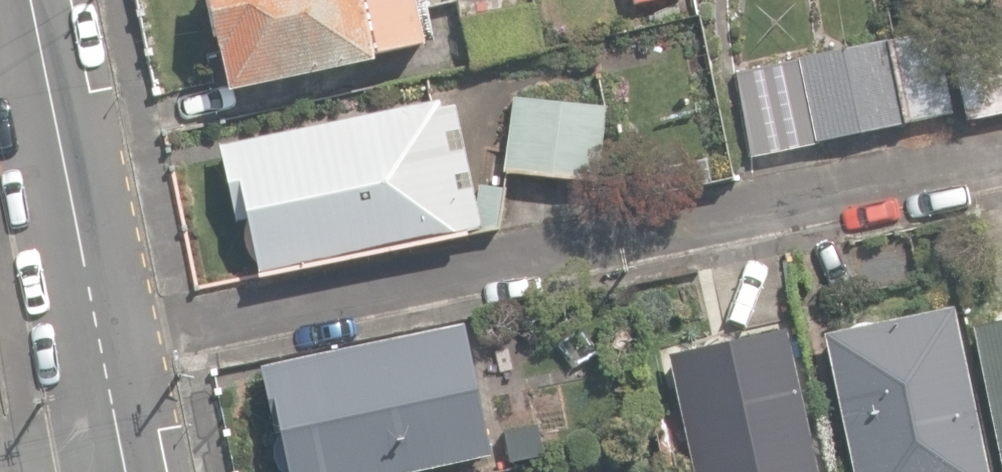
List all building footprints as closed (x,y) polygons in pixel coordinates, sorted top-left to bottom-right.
[(231,90),(377,59),(375,52),(423,42),(413,0),(211,0),(221,47),(222,47),(231,90)] [(968,118),(1001,111),(1001,18),(950,29),(968,118)] [(890,40),(888,40),(905,123),(953,111),(935,35),(890,40)] [(800,57),(798,58),(817,142),(903,123),(905,123),(888,40),(800,57)] [(752,155),(817,142),(798,58),(738,70),(752,155)] [(507,171),(599,181),(607,106),(515,96),(507,171)] [(248,204),(262,275),(467,234),(440,99),(222,143),(219,143),(232,207),(248,204)] [(480,184),(474,232),(499,227),(504,188),(480,184)] [(855,471),(989,471),(955,305),(826,333),(855,471)] [(974,325),(1001,461),(1001,319),(974,325)] [(290,471),(404,471),(492,453),(464,323),(263,367),(270,399),(274,398),(290,471)] [(787,327),(667,354),(694,471),(821,471),(787,327)] [(505,431),(510,457),(542,451),(537,425),(505,431)]
